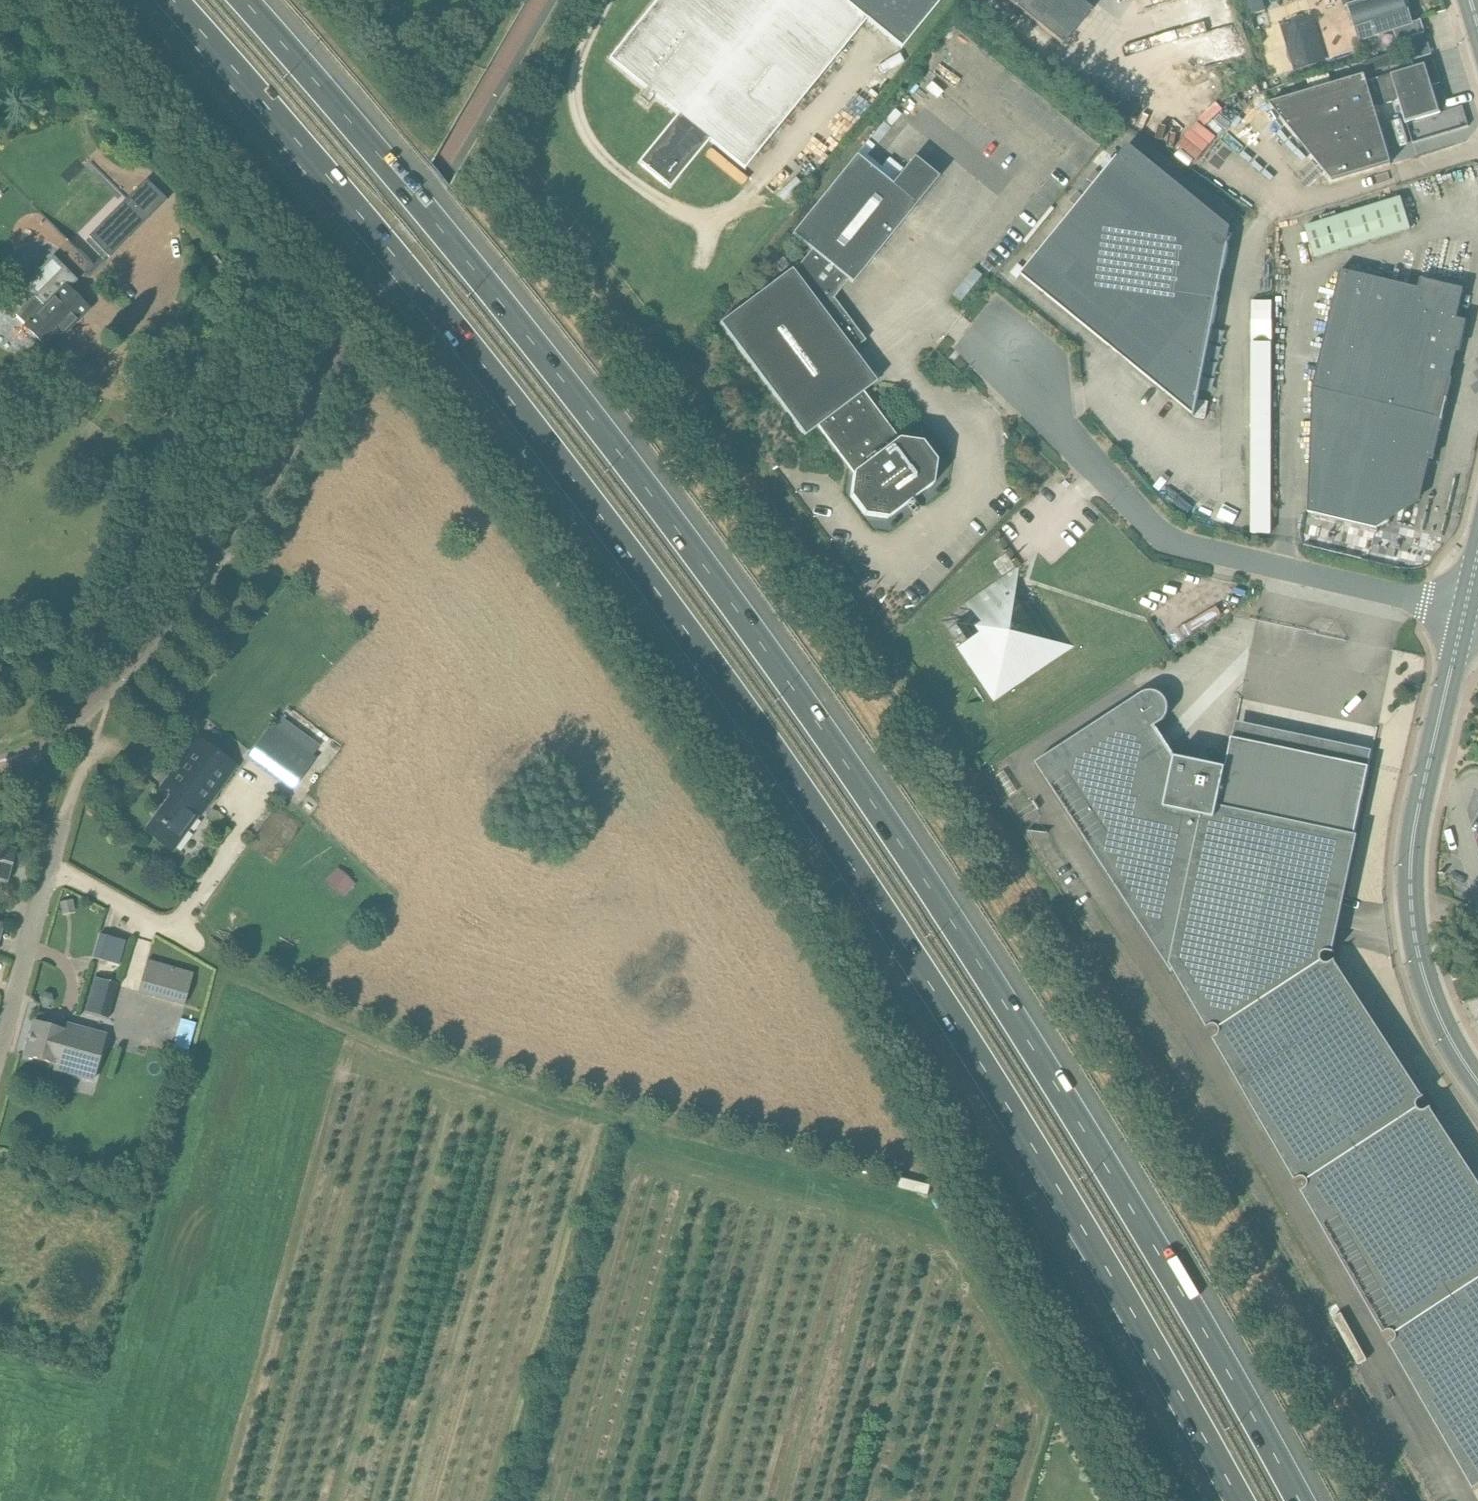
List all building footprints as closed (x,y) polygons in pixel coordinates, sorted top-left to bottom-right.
[(609,59),(647,89),(639,98),(648,105),(655,96),(678,115),(639,163),(671,189),(710,141),(745,169),(867,19),(902,47),(941,0),(657,0),(609,59)] [(1064,45),(1092,9),(1081,0),(1009,0),(1064,45)] [(1399,40),(1425,32),(1421,19),(1412,22),(1408,11),(1410,10),(1407,0),(1363,0),(1356,2),(1348,5),(1358,39),(1395,27),(1399,40)] [(1310,14),(1282,22),(1296,69),(1309,65),(1311,71),(1321,68),(1319,62),(1324,60),(1310,14)] [(1405,50),(1408,61),(1428,55),(1425,44),(1405,50)] [(1391,54),(1365,62),(1368,73),(1394,65),(1391,54)] [(1406,122),(1441,112),(1433,85),(1440,83),(1434,62),(1368,82),(1375,107),(1400,99),(1406,122)] [(1337,70),(1284,87),(1288,100),(1341,83),(1337,70)] [(1366,76),(1270,106),(1332,181),(1391,163),(1391,164),(1392,164),(1375,107),(1368,82),(1366,76)] [(793,269),(721,323),(805,435),(817,426),(852,472),(851,497),(865,515),(889,518),(934,484),(937,461),(923,442),(900,439),(864,391),(877,381),(853,350),(865,340),(834,298),(849,280),(853,283),(939,177),(915,157),(893,184),(857,155),(793,234),(812,249),(794,271),(793,269)] [(1195,416),(1199,397),(1229,246),(1119,156),(1022,275),(1194,415),(1194,416),(1195,416)] [(168,200),(147,179),(89,237),(110,258),(168,200)] [(1306,227),(1316,258),(1411,228),(1402,197),(1306,227)] [(54,255),(26,283),(37,294),(16,316),(49,349),(89,308),(70,289),(78,280),(54,255)] [(784,257),(776,264),(782,272),(790,265),(784,257)] [(1464,289),(1443,284),(1441,293),(1341,269),(1313,388),(1309,512),(1377,528),(1390,520),(1406,453),(1434,459),(1453,379),(1450,378),(1457,350),(1460,350),(1466,321),(1457,319),(1464,289)] [(1249,299),(1244,533),(1268,533),(1272,300),(1249,299)] [(993,700),(1057,657),(1074,646),(1047,606),(1014,601),(1020,566),(939,621),(993,700)] [(1370,767),(1233,737),(1226,767),(1176,757),(1156,726),(1162,722),(1168,715),(1170,708),(1168,700),(1163,694),(1155,691),(1148,691),(1143,693),(1037,763),(1175,973),(1177,965),(1212,1025),(1208,1028),(1209,1029),(1212,1026),(1215,1026),(1217,1026),(1218,1026),(1220,1027),(1221,1029),(1222,1031),(1222,1032),(1221,1034),(1220,1035),(1219,1037),(1215,1039),(1215,1040),(1219,1038),(1299,1178),(1296,1180),(1296,1181),(1300,1179),(1302,1178),(1304,1178),(1306,1179),(1308,1181),(1309,1182),(1309,1184),(1309,1186),(1308,1188),(1307,1189),(1306,1190),(1302,1192),(1303,1193),(1306,1191),(1475,1484),(1477,1482),(1477,1185),(1429,1110),(1433,1108),(1432,1107),(1426,1111),(1422,1111),(1420,1109),(1418,1106),(1419,1104),(1420,1101),(1425,1097),(1425,1096),(1421,1098),(1333,963),(1337,961),(1336,960),(1332,963),(1330,963),(1329,964),(1327,963),(1325,963),(1324,962),(1323,960),(1322,958),(1323,955),(1324,954),(1325,953),(1327,952),(1328,952),(1330,952),(1335,953),(1335,952),(1331,951),(1370,767)] [(288,787),(320,746),(276,713),(245,754),(288,787)] [(172,795),(145,831),(172,851),(202,811),(203,812),(237,766),(198,737),(161,788),(172,795)] [(7,883),(17,849),(0,845),(0,881),(7,883)] [(114,943),(115,938),(101,934),(94,959),(109,963),(110,961),(119,964),(124,946),(114,943)] [(194,973),(148,960),(139,992),(184,1005),(194,973)] [(93,975),(82,1011),(107,1019),(118,983),(93,975)] [(1468,1000),(1471,1017),(1477,1016),(1477,998),(1468,1000)] [(105,1035),(86,1029),(67,1024),(66,1029),(35,1020),(26,1055),(56,1064),(55,1069),(93,1079),(105,1035)]
